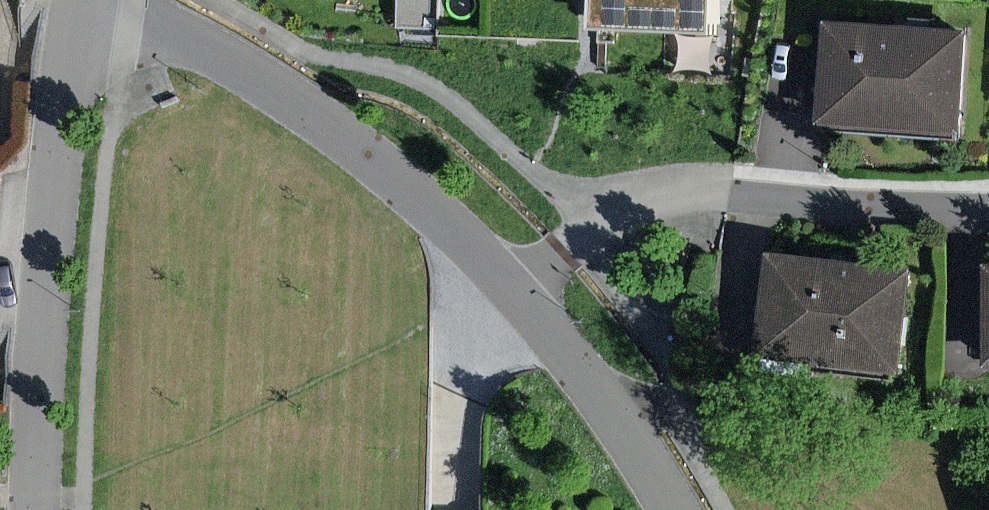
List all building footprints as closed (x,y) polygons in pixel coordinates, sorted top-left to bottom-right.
[(613,20),(733,21),(733,0),(613,0),(613,20)] [(985,24),(846,12),(836,123),(975,135),(985,24)] [(926,259),(784,244),(773,352),(914,367),(926,259)]
